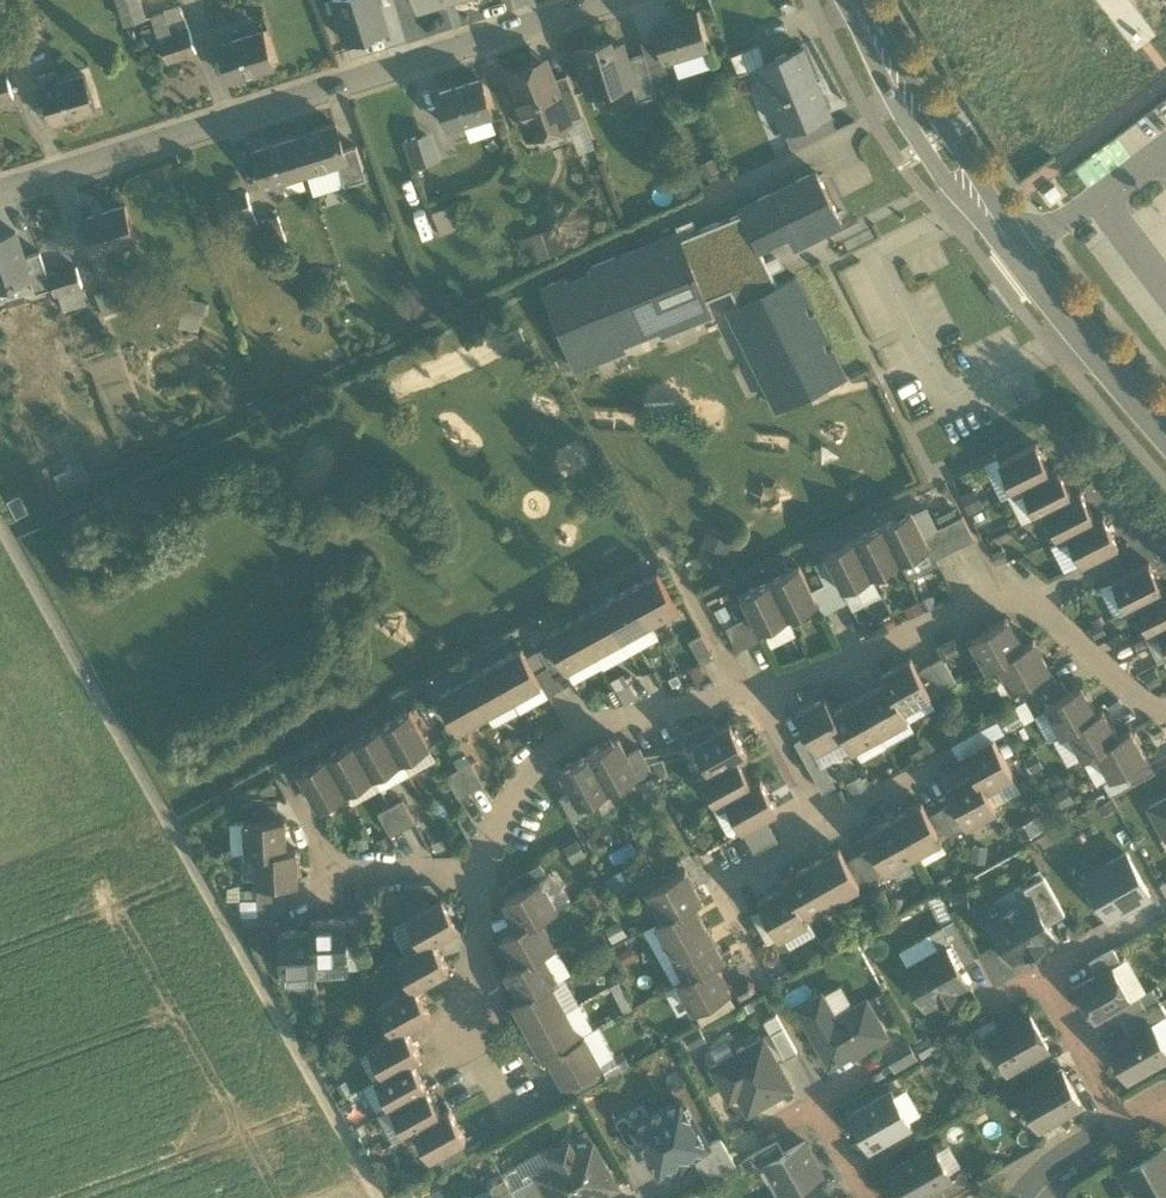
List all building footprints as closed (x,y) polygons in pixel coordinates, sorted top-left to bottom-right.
[(123,22),(141,15),(147,13),(142,0),(114,0),(123,22)] [(347,41),(387,29),(378,0),(334,0),(347,41)] [(419,8),(445,0),(416,0),(419,8)] [(997,21),(1025,0),(958,0),(974,22),(990,10),(997,21)] [(1059,0),(1025,0),(997,21),(1004,30),(989,41),(1035,104),(1058,87),(1066,98),(1102,72),(1093,60),(1100,55),(1059,0)] [(141,15),(152,49),(161,47),(159,39),(170,35),(166,22),(185,16),(181,2),(141,15)] [(698,11),(655,23),(657,31),(666,59),(708,45),(698,11)] [(196,51),(185,16),(166,22),(170,35),(159,39),(161,47),(152,49),(157,64),(196,51)] [(227,69),(229,77),(272,65),(262,31),(220,43),(224,59),(216,61),(219,72),(227,69)] [(666,59),(657,31),(639,36),(644,53),(651,73),(668,67),(666,59)] [(577,49),(588,86),(604,81),(611,85),(631,79),(633,79),(626,58),(621,43),(607,47),(605,40),(577,49)] [(731,54),(739,74),(756,67),(756,65),(764,62),(757,44),(731,54)] [(756,67),(782,130),(829,111),(803,46),(764,62),(756,65),(756,67)] [(651,73),(644,53),(626,58),(633,79),(631,79),(637,100),(657,94),(651,73)] [(510,73),(534,136),(537,135),(535,130),(566,118),(568,123),(570,122),(569,119),(553,78),(546,59),(510,73)] [(13,95),(3,62),(0,63),(0,99),(13,95)] [(553,78),(569,119),(583,114),(567,72),(553,78)] [(41,85),(51,119),(94,107),(84,73),(41,85)] [(438,93),(448,126),(490,114),(480,80),(438,93)] [(336,123),(297,136),(308,172),(338,162),(347,159),(344,148),(336,123)] [(404,141),(410,162),(436,153),(430,133),(404,141)] [(263,186),(308,172),(297,136),(252,150),(263,186)] [(338,162),(345,184),(367,177),(356,144),(344,148),(347,159),(338,162)] [(728,307),(778,409),(808,395),(806,390),(822,382),(824,386),(845,376),(832,348),(826,350),(822,341),(827,338),(814,312),(809,315),(804,305),(809,302),(795,274),(778,283),(772,271),(780,266),(774,254),(766,259),(760,246),(788,232),(794,245),(842,221),(816,169),(739,208),(741,211),(681,236),(679,230),(590,266),(592,272),(568,282),(566,276),(541,286),(554,318),(560,315),(567,333),(561,336),(574,367),(625,347),(623,341),(659,326),(661,332),(712,311),(707,298),(731,288),(738,303),(728,307)] [(218,199),(225,219),(254,210),(247,190),(218,199)] [(81,219),(92,254),(137,240),(126,206),(81,219)] [(436,220),(444,247),(471,236),(463,211),(436,220)] [(262,219),(269,243),(286,239),(278,214),(262,219)] [(554,223),(532,233),(542,255),(564,246),(554,223)] [(0,236),(0,286),(29,277),(30,277),(24,256),(16,231),(0,236)] [(40,251),(24,256),(30,277),(29,277),(34,293),(53,287),(40,251)] [(76,265),(50,274),(56,293),(82,285),(76,265)] [(590,266),(566,276),(568,282),(592,272),(590,266)] [(95,293),(102,315),(116,310),(108,288),(95,293)] [(809,315),(814,312),(809,302),(804,305),(809,315)] [(560,315),(554,318),(561,336),(567,333),(560,315)] [(623,341),(625,347),(661,332),(659,326),(623,341)] [(826,350),(832,348),(827,338),(822,341),(826,350)] [(806,390),(808,395),(824,386),(822,382),(806,390)] [(1015,492),(1023,488),(1022,486),(1051,472),(1050,471),(1036,443),(999,461),(1015,492)] [(62,488),(91,476),(83,459),(55,471),(62,488)] [(1037,515),(1045,511),(1045,510),(1073,495),(1073,494),(1059,466),(1050,471),(1051,472),(1022,486),(1023,488),(1037,515)] [(1059,539),(1068,535),(1067,533),(1096,519),(1095,518),(1081,490),(1073,494),(1073,495),(1045,510),(1045,511),(1059,539)] [(911,509),(882,524),(901,561),(930,546),(924,534),(911,509)] [(1104,514),(1095,518),(1096,519),(1067,533),(1068,535),(1082,563),(1091,558),(1114,546),(1119,544),(1104,514)] [(962,515),(950,521),(961,545),(974,539),(962,515)] [(948,551),(961,545),(950,521),(937,528),(948,551)] [(873,575),(901,561),(882,524),(854,538),(873,575)] [(936,558),(948,551),(937,528),(924,534),(930,546),(936,558)] [(698,557),(720,566),(730,543),(707,534),(698,557)] [(843,589),(873,575),(854,538),(825,552),(837,577),(843,589)] [(930,546),(901,561),(906,572),(936,558),(930,546)] [(1091,558),(1097,571),(1121,559),(1114,546),(1091,558)] [(1127,572),(1121,559),(1097,571),(1104,584),(1112,580),(1127,572)] [(1128,610),(1136,606),(1135,604),(1164,590),(1163,589),(1149,561),(1127,572),(1112,580),(1128,610)] [(799,565),(770,579),(789,616),(818,602),(812,589),(799,565)] [(658,571),(629,587),(650,623),(678,607),(658,571)] [(843,589),(849,600),(878,586),(873,575),(843,589)] [(837,577),(824,583),(836,607),(849,600),(843,589),(837,577)] [(759,631),(789,616),(770,579),(741,594),(751,614),(759,631)] [(823,613),(836,607),(824,583),(812,589),(818,602),(823,613)] [(622,638),(650,623),(629,587),(602,602),(622,638)] [(1158,630),(1158,628),(1165,624),(1165,588),(1163,589),(1164,590),(1135,604),(1136,606),(1150,634),(1158,630)] [(595,653),(622,638),(602,602),(575,617),(595,653)] [(751,614),(738,620),(750,644),(762,637),(759,631),(751,614)] [(567,669),(595,653),(575,617),(547,633),(552,643),(560,658),(567,669)] [(988,667),(998,662),(998,660),(1023,646),(1023,645),(1008,618),(972,638),(988,667)] [(737,650),(750,644),(738,620),(725,626),(737,650)] [(1158,628),(1158,630),(1165,645),(1165,624),(1158,628)] [(688,639),(701,663),(713,656),(701,632),(688,639)] [(1033,639),(1023,645),(1023,646),(998,660),(998,662),(1014,689),(1027,682),(1050,669),(1033,639)] [(540,650),(548,664),(560,658),(552,643),(540,650)] [(521,647),(493,662),(513,699),(542,683),(535,671),(521,647)] [(881,674),(886,682),(887,681),(902,709),(903,709),(931,694),(918,671),(911,657),(881,674)] [(943,657),(930,664),(943,687),(956,680),(943,657)] [(548,664),(548,665),(561,688),(573,681),(567,669),(560,658),(548,664)] [(486,714),(513,699),(493,662),(466,678),(486,714)] [(931,694),(943,687),(930,664),(918,671),(931,694)] [(548,695),(561,688),(548,665),(535,671),(542,683),(548,695)] [(1034,694),(1038,692),(1057,681),(1050,669),(1027,682),(1034,694)] [(457,730),(486,714),(466,678),(437,693),(457,730)] [(1061,679),(1057,681),(1038,692),(1045,704),(1069,691),(1061,679)] [(908,717),(903,709),(902,709),(887,681),(886,682),(860,697),(880,733),(908,717)] [(1062,734),(1068,731),(1067,729),(1097,712),(1097,711),(1082,684),(1069,691),(1045,704),(1062,734)] [(816,749),(843,734),(844,733),(832,712),(833,711),(825,696),(796,713),(807,734),(816,749)] [(851,749),(880,733),(860,697),(833,711),(832,712),(844,733),(843,734),(851,749)] [(1062,734),(1045,704),(1033,711),(1049,741),(1053,739),(1062,734)] [(1084,758),(1096,751),(1095,749),(1119,736),(1118,735),(1103,708),(1097,711),(1097,712),(1067,729),(1068,731),(1084,758)] [(410,709),(382,725),(401,761),(430,745),(410,709)] [(688,730),(695,743),(718,730),(711,718),(688,730)] [(957,741),(963,753),(993,737),(1001,732),(994,720),(970,733),(957,741)] [(695,743),(710,770),(711,772),(738,756),(739,757),(747,753),(731,723),(718,730),(695,743)] [(374,776),(401,761),(382,725),(354,740),(374,776)] [(1131,728),(1118,735),(1119,736),(1095,749),(1096,751),(1111,778),(1124,770),(1147,758),(1131,728)] [(1069,766),(1084,758),(1068,731),(1062,734),(1053,739),(1069,766)] [(795,741),(807,764),(820,757),(816,749),(807,734),(795,741)] [(816,749),(820,757),(824,764),(851,749),(843,734),(816,749)] [(618,737),(589,752),(609,789),(638,773),(627,754),(618,737)] [(969,764),(974,772),(975,771),(985,788),(986,788),(1013,773),(993,737),(963,753),(969,764)] [(347,791),(374,776),(354,740),(327,755),(347,791)] [(638,773),(640,777),(653,770),(640,747),(627,754),(638,773)] [(1099,785),(1111,778),(1096,751),(1084,758),(1099,785)] [(581,805),(609,789),(589,752),(561,768),(572,789),(581,805)] [(319,807),(347,791),(327,755),(299,771),(307,785),(319,807)] [(718,805),(726,800),(725,799),(753,783),(753,782),(739,757),(738,756),(711,772),(710,770),(701,775),(718,805)] [(1124,770),(1131,783),(1154,770),(1147,758),(1124,770)] [(471,760),(459,767),(472,790),(484,784),(471,760)] [(281,769),(294,792),(307,785),(299,771),(294,762),(281,769)] [(459,797),(472,790),(459,767),(446,774),(459,797)] [(997,807),(986,788),(985,788),(975,771),(974,772),(947,787),(954,800),(967,823),(997,807)] [(761,778),(753,782),(753,783),(725,799),(726,800),(741,827),(764,815),(778,807),(761,778)] [(560,796),(573,819),(585,812),(581,805),(572,789),(560,796)] [(1149,806),(1162,828),(1165,826),(1165,797),(1149,806)] [(403,798),(391,805),(403,828),(416,821),(403,798)] [(954,800),(941,807),(954,830),(967,823),(954,800)] [(252,803),(252,818),(279,816),(278,802),(252,803)] [(921,802),(893,817),(913,853),(941,838),(940,837),(928,815),(921,802)] [(391,835),(403,828),(391,805),(378,812),(391,835)] [(940,837),(954,830),(941,807),(928,815),(940,837)] [(743,829),(748,840),(771,827),(764,815),(741,827),(743,829)] [(246,852),(256,852),(256,850),(287,849),(287,847),(286,816),(279,816),(252,818),(245,818),(246,847),(246,852)] [(884,870),(913,853),(893,817),(864,833),(871,846),(884,869),(884,870)] [(246,847),(245,818),(230,818),(231,848),(246,847)] [(778,840),(771,827),(748,840),(755,852),(778,840)] [(871,846),(859,853),(872,876),(884,869),(871,846)] [(297,847),(287,847),(287,849),(256,850),(256,852),(257,877),(257,883),(284,882),(298,881),(297,847)] [(839,847),(811,863),(831,899),(859,883),(847,860),(839,847)] [(256,852),(246,852),(241,852),(242,878),(257,877),(256,852)] [(1150,894),(1127,852),(1085,876),(1093,889),(1088,892),(1096,907),(1101,904),(1109,917),(1138,901),(1150,894)] [(859,883),(872,876),(859,853),(847,860),(859,883)] [(517,875),(524,887),(541,878),(547,875),(540,862),(517,875)] [(805,913),(831,899),(811,863),(783,879),(786,884),(787,884),(804,914),(805,913)] [(650,889),(665,916),(665,917),(693,902),(694,903),(702,898),(686,868),(650,889)] [(1065,912),(1044,875),(1033,881),(1024,886),(1030,896),(1031,896),(1046,923),(1065,912)] [(550,1055),(565,1082),(601,1062),(585,1032),(581,1034),(566,1008),(552,982),(558,978),(543,951),(555,945),(540,917),(557,908),(541,878),(524,887),(505,898),(520,925),(502,935),(517,962),(506,969),(521,996),(514,1000),(530,1028),(546,1057),(550,1055)] [(257,883),(258,897),(284,896),(284,882),(257,883)] [(808,919),(805,913),(804,914),(787,884),(786,884),(758,899),(778,936),(808,919)] [(1138,901),(1152,926),(1165,918),(1165,893),(1162,886),(1150,894),(1138,901)] [(399,904),(406,917),(429,904),(422,892),(399,904)] [(285,910),(284,896),(258,897),(258,911),(285,910)] [(1054,937),(1046,923),(1031,896),(1030,896),(990,919),(1013,960),(1054,937)] [(406,917),(422,944),(422,946),(433,939),(434,941),(459,927),(443,897),(429,904),(406,917)] [(656,921),(672,949),(709,929),(694,903),(693,902),(665,917),(665,916),(656,921)] [(359,909),(359,916),(360,936),(374,935),(373,908),(359,909)] [(361,943),(360,936),(359,916),(345,917),(346,944),(361,943)] [(942,923),(963,961),(976,954),(955,916),(942,923)] [(311,919),(311,928),(313,928),(314,960),(316,960),(347,959),(346,944),(345,917),(311,919)] [(316,969),(316,960),(314,960),(313,928),(311,928),(280,930),(282,971),(316,969)] [(672,949),(687,975),(687,976),(715,961),(716,962),(725,957),(709,929),(672,949)] [(397,958),(412,985),(412,987),(415,985),(416,987),(449,968),(434,941),(433,939),(422,946),(422,944),(397,958)] [(347,959),(347,967),(361,967),(361,943),(346,944),(347,959)] [(905,967),(926,1005),(939,998),(940,1001),(956,992),(955,989),(967,982),(946,944),(905,967)] [(1089,961),(1096,974),(1112,965),(1121,960),(1114,947),(1089,961)] [(316,969),(317,976),(348,975),(347,967),(347,959),(316,960),(316,969)] [(731,989),(716,962),(715,961),(687,976),(687,975),(678,980),(695,1010),(731,989)] [(1075,986),(1094,1019),(1115,1007),(1132,998),(1112,965),(1096,974),(1075,986)] [(317,976),(316,969),(282,971),(282,985),(317,984),(317,976)] [(378,1004),(393,1031),(394,1033),(405,1026),(406,1028),(431,1014),(416,987),(415,985),(412,987),(412,985),(378,1004)] [(831,1064),(886,1032),(867,997),(835,1015),(822,991),(797,1005),(831,1064)] [(1115,1007),(1121,1019),(1146,1006),(1139,994),(1132,998),(1115,1007)] [(1130,1034),(1151,1022),(1165,1014),(1165,1010),(1159,998),(1122,1020),(1130,1034)] [(797,1050),(776,1012),(764,1019),(785,1057),(797,1050)] [(988,1037),(1006,1069),(1048,1045),(1030,1013),(988,1037)] [(1164,1046),(1155,1029),(1151,1022),(1130,1034),(1109,1046),(1127,1077),(1165,1055),(1165,1048),(1164,1046)] [(1155,1029),(1164,1046),(1165,1045),(1165,1022),(1155,1029)] [(368,1045),(383,1073),(384,1074),(412,1058),(412,1060),(421,1055),(406,1028),(405,1026),(394,1033),(393,1031),(368,1045)] [(748,1110),(792,1085),(763,1035),(711,1065),(724,1087),(732,1082),(738,1092),(748,1110)] [(885,1050),(895,1067),(916,1056),(907,1038),(885,1050)] [(375,1077),(391,1106),(427,1086),(412,1060),(412,1058),(384,1074),(383,1073),(375,1077)] [(565,1082),(572,1094),(608,1074),(601,1062),(565,1082)] [(1020,1094),(1038,1126),(1080,1102),(1062,1070),(1020,1094)] [(358,1086),(374,1115),(391,1106),(375,1077),(358,1086)] [(732,1082),(724,1087),(730,1097),(738,1092),(732,1082)] [(407,1134),(415,1130),(414,1128),(442,1113),(441,1111),(427,1086),(391,1106),(407,1134)] [(894,1094),(908,1119),(921,1111),(907,1087),(894,1094)] [(891,1089),(850,1113),(869,1147),(886,1137),(911,1123),(908,1119),(894,1094),(891,1089)] [(683,1093),(628,1124),(658,1176),(694,1155),(712,1145),(710,1141),(683,1093)] [(407,1134),(391,1106),(374,1115),(390,1143),(407,1134)] [(450,1107),(441,1111),(442,1113),(414,1128),(415,1130),(430,1157),(437,1153),(460,1140),(466,1137),(450,1107)] [(911,1123),(886,1137),(893,1149),(917,1135),(911,1123)] [(712,1145),(694,1155),(707,1178),(736,1162),(721,1135),(710,1141),(712,1145)] [(740,1160),(747,1172),(766,1161),(784,1151),(777,1138),(740,1160)] [(766,1161),(784,1193),(822,1171),(804,1139),(784,1151),(766,1161)] [(437,1153),(444,1165),(467,1153),(460,1140),(437,1153)] [(574,1153),(572,1149),(554,1160),(556,1164),(537,1174),(550,1197),(594,1197),(617,1185),(593,1143),(574,1153)] [(898,1197),(914,1197),(940,1184),(952,1177),(933,1143),(883,1172),(898,1197)] [(502,1172),(505,1177),(512,1188),(537,1174),(556,1164),(554,1160),(546,1147),(502,1172)] [(1141,1197),(1165,1197),(1165,1152),(1163,1148),(1130,1167),(1119,1173),(1128,1189),(1134,1186),(1141,1197)] [(940,1184),(947,1196),(972,1182),(965,1170),(952,1177),(940,1184)] [(537,1174),(512,1188),(517,1197),(550,1197),(537,1174)] [(512,1188),(505,1177),(490,1185),(492,1187),(498,1197),(517,1197),(512,1188)] [(492,1187),(472,1197),(498,1197),(492,1187)]
